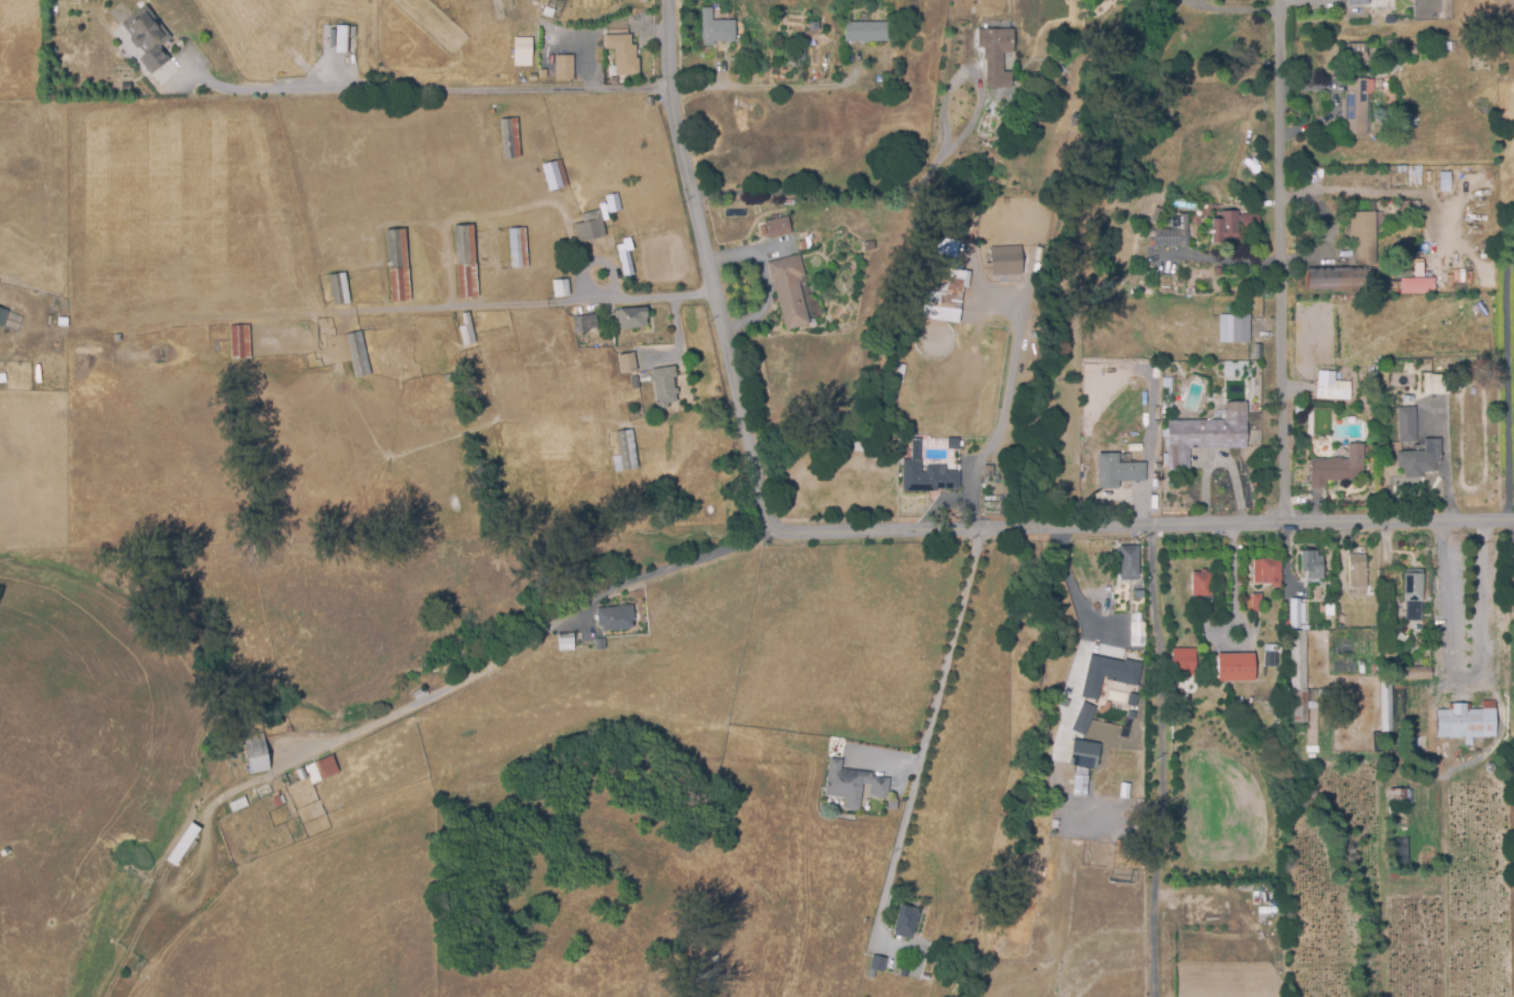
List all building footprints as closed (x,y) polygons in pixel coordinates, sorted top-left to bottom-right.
[(715,44),(703,44),(703,6),(714,6),(714,19),(736,19),(736,40),(715,40),(715,44)] [(145,9),(172,42),(162,50),(172,64),(153,79),(120,38),(126,33),(122,28),(145,9)] [(890,40),(845,39),(845,21),(890,21),(890,40)] [(335,24),(346,24),(346,52),(335,52),(335,24)] [(1013,86),(987,86),(987,59),(985,59),(985,46),(979,46),(979,28),(1014,28),(1014,52),(1005,52),(1005,71),(1013,71),(1013,86)] [(629,35),(603,35),(603,49),(614,48),(615,75),(636,74),(635,44),(629,44),(629,35)] [(1394,50),(1386,50),(1386,38),(1394,38),(1394,50)] [(532,66),(513,67),(514,39),(533,39),(532,66)] [(1350,60),(1348,43),(1367,41),(1368,58),(1350,60)] [(1405,53),(1404,44),(1418,44),(1418,53),(1405,53)] [(557,78),(556,54),(574,53),(574,78),(557,78)] [(1345,134),(1345,118),(1343,118),(1343,96),(1345,96),(1345,90),(1348,90),(1347,77),(1384,77),(1384,89),(1373,89),(1373,92),(1370,92),(1371,133),(1345,134)] [(505,158),(500,118),(517,116),(522,156),(505,158)] [(550,190),(543,162),(562,157),(569,185),(550,190)] [(611,213),(607,194),(617,192),(621,210),(611,213)] [(579,241),(575,222),(584,220),(582,212),(581,212),(580,212),(600,208),(606,235),(579,241)] [(1239,242),(1213,242),(1213,217),(1220,217),(1220,208),(1239,208),(1239,242)] [(1358,263),(1357,248),(1355,248),(1355,234),(1352,234),(1351,210),(1376,210),(1378,263),(1358,263)] [(1190,247),(1157,245),(1158,227),(1173,228),(1174,211),(1192,212),(1190,247)] [(1260,226),(1244,225),(1245,211),(1261,213),(1260,226)] [(771,236),(766,221),(788,215),(792,230),(771,236)] [(460,298),(455,225),(474,224),(479,296),(460,298)] [(509,268),(508,261),(512,261),(510,227),(526,226),(530,266),(509,268)] [(393,301),(387,229),(405,228),(411,300),(393,301)] [(625,277),(619,244),(625,243),(624,238),(631,236),(634,249),(630,250),(635,275),(625,277)] [(959,241),(956,264),(935,262),(939,238),(959,241)] [(866,250),(865,240),(875,239),(877,248),(866,250)] [(992,276),(990,246),(1021,244),(1023,273),(992,276)] [(787,329),(773,279),(772,280),(767,262),(801,253),(806,275),(799,277),(811,323),(787,329)] [(920,318),(958,323),(962,288),(966,288),(969,271),(948,269),(946,285),(941,285),(940,292),(928,291),(926,305),(922,305),(920,318)] [(1367,285),(1309,285),(1308,269),(1367,269),(1367,285)] [(335,305),(330,274),(346,271),(351,303),(335,305)] [(557,297),(554,279),(567,277),(571,295),(557,297)] [(1402,292),(1401,277),(1435,277),(1436,292),(1402,292)] [(617,327),(616,308),(648,306),(649,318),(646,319),(647,326),(617,327)] [(463,345),(460,325),(465,324),(463,312),(470,311),(476,342),(463,345)] [(1221,342),(1219,313),(1250,312),(1252,340),(1221,342)] [(577,334),(575,316),(597,313),(599,327),(590,328),(590,332),(577,334)] [(57,318),(66,318),(66,327),(56,327),(57,318)] [(231,359),(229,325),(248,323),(251,357),(231,359)] [(356,377),(346,333),(361,330),(371,374),(356,377)] [(115,341),(114,334),(122,333),(123,341),(115,341)] [(617,354),(632,352),(635,369),(620,372),(617,354)] [(659,408),(654,380),(662,379),(659,366),(676,363),(678,375),(674,376),(676,388),(678,387),(679,392),(676,393),(678,401),(669,402),(670,406),(659,408)] [(447,386),(445,373),(452,372),(454,385),(447,386)] [(633,388),(632,375),(639,375),(640,387),(633,388)] [(1351,398),(1318,397),(1319,378),(1352,380),(1351,398)] [(1460,394),(1446,393),(1447,382),(1460,382),(1460,394)] [(1417,440),(1399,440),(1400,406),(1417,406),(1417,440)] [(1169,468),(1168,444),(1169,444),(1168,420),(1226,418),(1226,409),(1247,408),(1248,446),(1190,447),(1190,468),(1169,468)] [(616,471),(614,455),(620,454),(617,430),(635,428),(639,468),(616,471)] [(1398,450),(1402,450),(1425,449),(1424,437),(1441,436),(1443,461),(1436,462),(1437,470),(1424,471),(1424,476),(1405,477),(1405,465),(1399,465),(1398,450)] [(1398,449),(1392,449),(1392,441),(1402,441),(1402,449),(1402,450),(1398,449)] [(1362,445),(1362,457),(1366,457),(1366,475),(1360,475),(1360,479),(1327,479),(1327,487),(1311,487),(1311,458),(1321,458),(1348,458),(1348,445),(1362,445)] [(1120,488),(1100,488),(1100,453),(1119,453),(1119,461),(1146,461),(1145,480),(1120,479),(1120,488)] [(937,490),(904,489),(906,458),(914,458),(913,472),(927,472),(927,462),(941,462),(940,472),(943,472),(944,468),(960,469),(959,488),(937,487),(937,490)] [(1138,579),(1123,579),(1123,574),(1121,574),(1121,545),(1140,545),(1140,575),(1138,575),(1138,579)] [(1309,578),(1308,570),(1303,570),(1302,550),(1319,549),(1319,554),(1325,553),(1326,577),(1309,578)] [(1352,587),(1350,554),(1367,554),(1368,586),(1352,587)] [(1272,586),(1272,582),(1263,582),(1262,557),(1283,557),(1283,586),(1272,586)] [(1423,620),(1406,620),(1406,600),(1405,600),(1404,567),(1425,567),(1425,601),(1423,601),(1423,620)] [(1203,614),(1203,600),(1193,600),(1192,571),(1213,570),(1214,614),(1203,614)] [(1330,586),(1329,579),(1338,578),(1339,585),(1330,586)] [(1307,596),(1307,585),(1320,585),(1321,595),(1307,596)] [(1253,611),(1253,592),(1262,592),(1263,611),(1253,611)] [(1302,628),(1290,627),(1291,593),(1302,594),(1302,596),(1308,596),(1307,621),(1302,621),(1302,628)] [(603,630),(603,625),(599,625),(598,607),(632,605),(634,628),(603,630)] [(1133,645),(1132,620),(1135,620),(1135,612),(1143,612),(1143,621),(1146,621),(1147,645),(1133,645)] [(1315,741),(1308,741),(1308,723),(1294,723),(1294,690),(1291,690),(1291,629),(1307,629),(1309,629),(1310,688),(1313,688),(1313,695),(1310,695),(1310,716),(1314,716),(1315,741)] [(561,649),(560,633),(575,632),(575,649),(561,649)] [(597,649),(597,638),(606,637),(607,648),(597,649)] [(1171,650),(1194,650),(1194,675),(1172,675),(1171,650)] [(1216,653),(1216,681),(1253,681),(1253,653),(1216,653)] [(1109,660),(1123,662),(1123,660),(1140,663),(1136,685),(1119,682),(1105,679),(1105,677),(1101,676),(1096,700),(1080,697),(1089,655),(1105,659),(1109,660)] [(1406,677),(1406,665),(1433,664),(1433,676),(1406,677)] [(1392,731),(1381,731),(1382,675),(1393,675),(1392,731)] [(417,700),(413,692),(424,687),(426,691),(428,690),(430,694),(417,700)] [(1331,696),(1316,695),(1316,688),(1331,688),(1331,696)] [(1137,696),(1135,707),(1126,705),(1128,694),(1137,696)] [(1466,744),(1466,735),(1438,736),(1437,708),(1450,708),(1450,702),(1471,701),(1471,708),(1483,708),(1483,699),(1497,699),(1498,736),(1474,736),(1474,744),(1466,744)] [(1095,707),(1082,736),(1071,731),(1084,702),(1095,707)] [(251,773),(243,737),(263,732),(271,769),(251,773)] [(1099,768),(1069,763),(1074,739),(1103,744),(1099,768)] [(312,784),(305,765),(333,754),(340,773),(312,784)] [(861,810),(846,808),(847,797),(826,794),(831,757),(843,758),(842,767),(873,771),(872,774),(890,777),(887,797),(871,795),(872,784),(864,783),(861,810)] [(302,779),(297,769),(303,766),(309,776),(302,779)] [(1087,797),(1073,795),(1075,774),(1089,776),(1087,797)] [(1411,806),(1406,806),(1406,803),(1391,803),(1391,787),(1411,787),(1411,806)] [(277,808),(273,797),(284,792),(287,801),(284,802),(285,805),(277,808)] [(233,811),(229,802),(246,795),(250,804),(233,811)] [(899,809),(890,808),(890,797),(899,797),(899,809)] [(177,866),(167,859),(192,821),(202,828),(177,866)] [(914,937),(895,933),(901,903),(914,906),(914,908),(919,909),(918,911),(920,912),(914,937)] [(875,977),(870,976),(875,953),(888,956),(884,971),(877,969),(875,977)] [(908,978),(901,975),(904,966),(911,968),(908,978)] [(931,980),(922,978),(924,971),(932,973),(931,980)]
